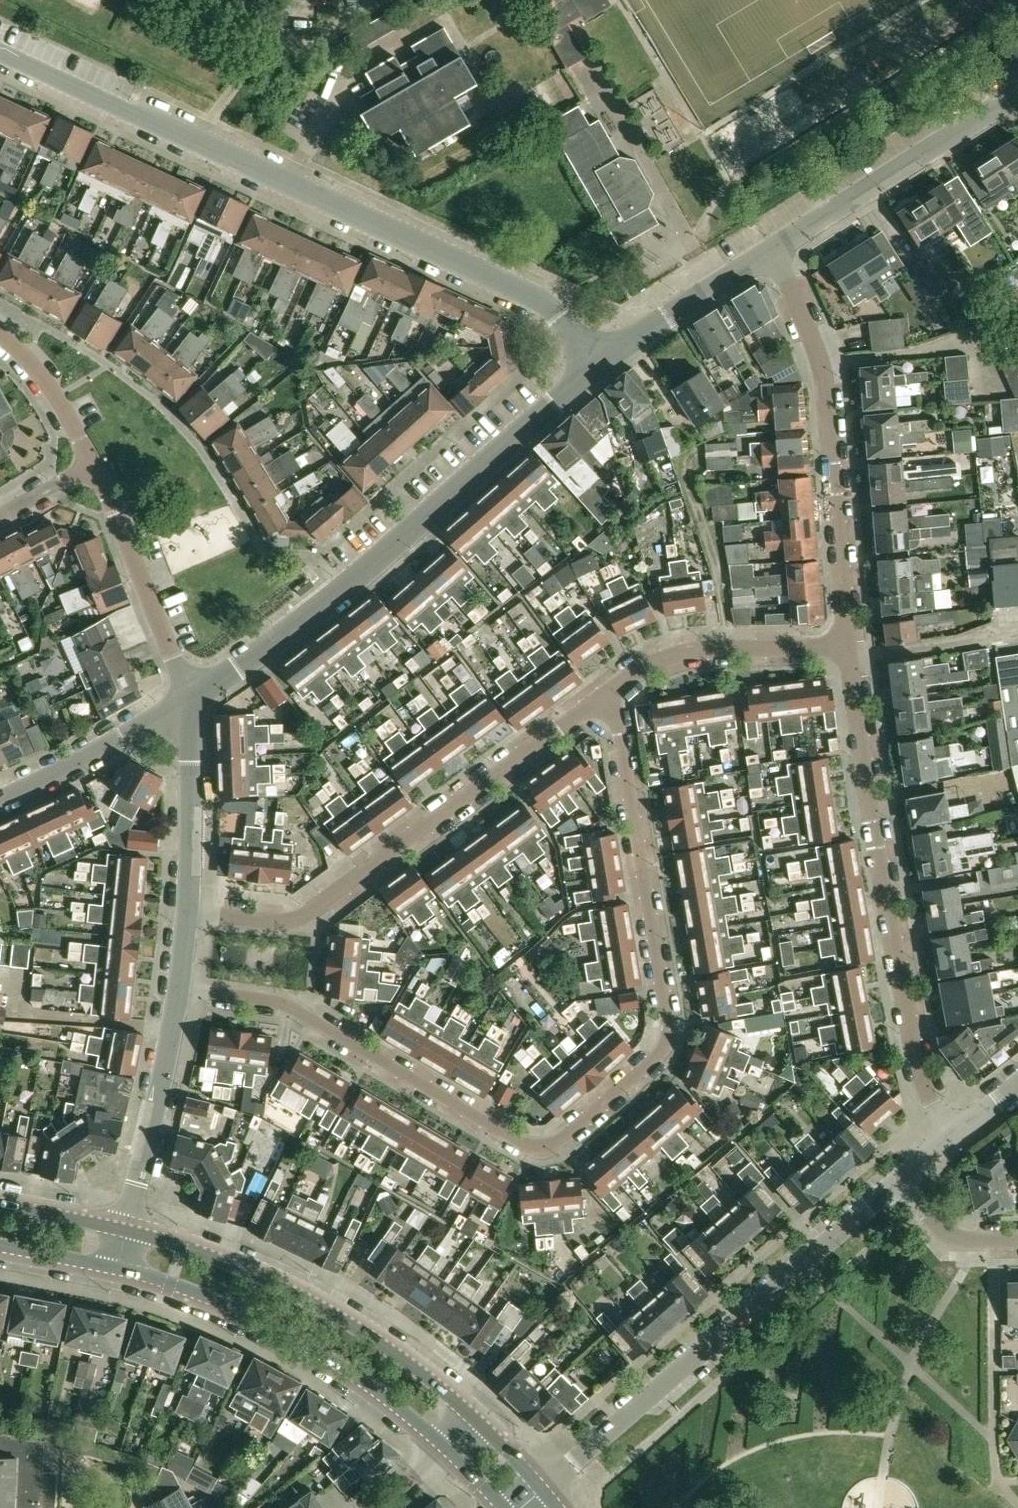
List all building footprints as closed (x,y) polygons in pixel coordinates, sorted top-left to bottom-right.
[(571,0),(531,0),(550,33),(547,34),(567,68),(574,64),(586,56),(567,23),(580,15),(571,0)] [(396,29),(387,13),(345,37),(354,53),(396,29)] [(368,110),(361,114),(377,142),(400,129),(415,156),(470,124),(454,97),(477,84),(444,27),(411,45),(419,59),(402,68),(395,56),(366,73),(375,88),(360,97),(368,110)] [(12,103),(0,97),(0,130),(12,103)] [(12,103),(0,130),(0,133),(9,137),(0,156),(0,167),(4,169),(30,111),(12,103)] [(654,193),(634,159),(620,156),(605,130),(599,119),(590,125),(578,104),(548,122),(559,142),(607,226),(619,246),(659,224),(654,215),(649,217),(645,210),(649,207),(654,193)] [(32,108),(30,111),(4,169),(13,173),(26,144),(36,149),(51,117),(32,108)] [(74,124),(56,116),(39,154),(53,160),(51,163),(49,162),(40,183),(46,185),(74,124)] [(77,171),(89,144),(94,133),(74,124),(46,185),(53,188),(62,168),(60,167),(61,164),(77,171)] [(1012,182),(1017,191),(1017,140),(1016,137),(993,151),(1012,182)] [(84,211),(114,150),(115,147),(96,138),(77,179),(91,186),(90,189),(89,188),(79,208),(84,211)] [(132,159),(114,150),(84,211),(90,213),(99,194),(98,194),(100,189),(113,196),(118,187),(132,159)] [(1017,193),(1017,191),(1012,182),(993,151),(972,165),(979,176),(969,183),(986,211),(992,206),(987,199),(1004,188),(1010,198),(1017,193)] [(113,220),(122,224),(148,166),(132,159),(118,187),(113,196),(127,202),(126,205),(124,204),(121,210),(118,208),(113,220)] [(167,175),(148,166),(122,224),(132,229),(145,201),(153,205),(154,203),(167,175)] [(167,175),(154,203),(153,205),(150,212),(164,219),(162,223),(161,222),(151,241),(158,244),(159,241),(185,183),(167,175)] [(185,183),(159,241),(158,244),(163,247),(172,228),(170,227),(172,223),(187,230),(206,189),(187,180),(185,183)] [(942,184),(920,198),(942,232),(963,219),(973,235),(989,225),(970,196),(955,205),(942,184)] [(202,257),(229,196),(212,188),(207,199),(200,217),(195,227),(208,233),(207,236),(205,235),(197,255),(202,257)] [(249,205),(229,196),(202,257),(208,259),(216,240),(215,240),(216,236),(233,243),(244,216),(249,205)] [(909,239),(915,249),(916,249),(942,232),(920,198),(898,212),(913,236),(909,239)] [(243,279),(271,223),(272,220),(253,211),(238,242),(246,246),(232,274),(243,279)] [(286,230),(271,223),(243,279),(251,283),(264,254),(273,258),(286,230)] [(305,238),(286,230),(273,258),(282,262),(269,291),(279,296),(305,238)] [(38,241),(41,236),(33,231),(18,259),(9,254),(0,270),(0,285),(11,291),(38,241)] [(11,291),(27,300),(43,272),(37,269),(52,242),(41,236),(38,241),(11,291)] [(881,252),(871,237),(849,251),(876,295),(880,302),(890,295),(877,276),(890,267),(895,275),(905,269),(891,246),(881,252)] [(323,247),(305,238),(279,296),(287,300),(301,271),(310,275),(323,247)] [(315,313),(342,256),(323,247),(310,275),(319,279),(305,308),(315,313)] [(53,278),(43,272),(27,300),(47,311),(74,260),(77,256),(68,251),(53,278)] [(876,295),(849,251),(827,265),(845,294),(846,295),(859,287),(867,301),(876,295)] [(343,253),(342,256),(315,313),(324,317),(338,289),(348,294),(363,262),(343,253)] [(357,332),(389,263),(372,254),(359,283),(357,282),(338,324),(357,332)] [(74,260),(47,311),(65,321),(80,294),(70,288),(85,260),(77,256),(74,260)] [(930,297),(941,289),(922,260),(911,267),(930,297)] [(407,271),(389,263),(357,332),(351,347),(360,351),(386,296),(394,300),(407,271)] [(397,340),(426,279),(407,270),(407,271),(394,300),(390,309),(404,315),(403,318),(401,317),(391,337),(397,340)] [(445,288),(426,279),(397,340),(403,343),(412,323),(411,322),(412,319),(428,326),(436,308),(444,289),(445,288)] [(87,338),(110,300),(119,284),(112,280),(96,307),(85,301),(70,328),(87,338)] [(771,318),(777,314),(765,286),(765,285),(759,283),(759,284),(755,286),(755,285),(732,299),(732,300),(725,305),(745,334),(753,329),(764,346),(775,340),(782,336),(771,318)] [(111,316),(118,304),(127,289),(119,284),(110,300),(87,338),(105,348),(121,321),(111,316)] [(133,325),(113,351),(129,363),(167,312),(180,295),(168,289),(156,304),(159,307),(140,331),(133,325)] [(444,289),(436,308),(462,320),(470,301),(444,289)] [(1003,296),(997,299),(1003,311),(1007,321),(1014,318),(1003,296)] [(997,299),(975,308),(981,321),(1003,311),(997,299)] [(470,301),(462,320),(461,324),(489,337),(490,345),(502,343),(499,327),(494,324),(499,314),(491,310),(470,301)] [(717,309),(705,316),(734,364),(743,359),(733,342),(741,337),(722,306),(717,310),(717,309)] [(129,363),(144,374),(165,349),(156,343),(175,318),(167,312),(129,363)] [(694,337),(697,341),(707,358),(715,353),(726,370),(734,364),(705,316),(694,323),(694,324),(688,328),(694,337)] [(1007,321),(1012,331),(1017,329),(1017,316),(1014,318),(1007,321)] [(870,337),(902,333),(902,326),(901,318),(868,322),(870,337)] [(172,355),(165,349),(144,374),(161,387),(195,342),(199,337),(191,331),(172,355)] [(449,346),(455,335),(447,331),(441,342),(449,346)] [(199,337),(195,342),(161,387),(177,400),(196,374),(188,368),(211,339),(203,332),(199,337)] [(903,336),(902,333),(870,337),(872,351),(904,348),(903,336)] [(1016,341),(994,350),(998,359),(1017,351),(1017,344),(1016,341)] [(337,359),(337,358),(339,353),(340,352),(329,347),(326,354),(337,359)] [(495,356),(480,369),(474,362),(466,369),(472,376),(488,394),(504,380),(504,381),(511,374),(503,366),(508,362),(505,347),(493,348),(495,356)] [(772,358),(760,365),(768,376),(770,375),(774,372),(795,364),(797,363),(791,347),(771,356),(772,358)] [(1017,362),(1017,351),(998,359),(1002,369),(1017,362)] [(945,357),(947,381),(969,379),(966,355),(945,357)] [(1002,369),(1007,378),(1017,373),(1017,362),(1002,369)] [(396,366),(392,370),(438,422),(439,423),(455,410),(425,376),(412,387),(409,385),(411,383),(396,366)] [(862,389),(919,384),(928,383),(927,372),(903,375),(902,371),(899,368),(895,367),(891,367),(891,366),(861,369),(861,371),(858,371),(859,381),(861,381),(862,389)] [(346,382),(333,367),(324,370),(339,388),(346,382)] [(606,388),(607,389),(617,400),(632,417),(646,459),(668,451),(660,428),(643,380),(633,368),(626,374),(625,373),(606,388)] [(444,379),(435,369),(428,375),(437,385),(444,379)] [(488,394),(472,376),(466,369),(463,371),(466,374),(455,384),(461,391),(451,400),(466,416),(490,395),(488,394)] [(393,404),(422,435),(438,422),(392,370),(386,375),(403,394),(393,404)] [(725,411),(735,410),(730,402),(723,391),(717,394),(703,371),(675,389),(696,424),(725,407),(725,411)] [(1017,384),(1017,373),(1007,378),(1011,387),(1017,384)] [(203,386),(179,406),(191,421),(226,392),(239,381),(234,375),(210,394),(203,386)] [(945,405),(971,402),(969,379),(947,381),(943,381),(945,405)] [(239,381),(226,392),(191,421),(205,437),(230,416),(222,407),(245,388),(239,381)] [(735,382),(723,390),(730,400),(742,392),(735,382)] [(735,410),(739,410),(805,406),(803,384),(774,386),(775,396),(752,398),(747,392),(730,402),(735,410)] [(920,394),(919,384),(862,389),(863,397),(860,398),(861,407),(864,407),(864,409),(894,406),(893,397),(920,394)] [(10,456),(5,448),(11,445),(14,433),(11,428),(19,423),(12,411),(13,410),(0,387),(0,462),(10,456)] [(596,398),(601,402),(607,424),(621,412),(604,392),(596,398)] [(381,409),(370,397),(366,393),(362,396),(408,448),(422,435),(393,404),(384,411),(382,408),(381,409)] [(364,429),(371,437),(393,461),(408,448),(362,396),(356,402),(373,422),(364,429)] [(557,430),(597,474),(603,481),(611,475),(601,464),(614,454),(607,424),(601,402),(596,398),(574,416),(573,416),(557,430)] [(1000,399),(1002,425),(989,426),(989,434),(1017,431),(1017,398),(1000,399)] [(805,406),(739,410),(735,410),(725,411),(727,423),(740,422),(777,419),(777,428),(806,427),(805,406)] [(865,429),(866,437),(923,432),(923,431),(934,430),(933,420),(896,423),(895,414),(864,417),(864,419),(862,419),(863,429),(865,429)] [(239,422),(211,439),(221,457),(276,424),(270,415),(244,431),(239,422)] [(342,421),(335,427),(378,474),(393,461),(371,437),(362,444),(342,421)] [(281,433),(276,424),(221,457),(232,474),(260,457),(255,448),(281,433)] [(660,428),(668,451),(670,458),(684,450),(674,426),(660,428)] [(335,427),(326,435),(347,457),(341,463),(364,490),(380,476),(378,474),(335,427)] [(976,451),(974,435),(971,436),(971,429),(952,431),(954,453),(976,451)] [(610,489),(603,481),(597,474),(557,430),(556,431),(555,432),(544,442),(544,441),(535,450),(602,524),(617,510),(603,495),(610,489)] [(750,444),(751,456),(762,455),(808,452),(807,430),(778,432),(778,442),(750,444)] [(923,432),(866,437),(867,445),(865,445),(866,455),(868,455),(868,457),(898,454),(897,444),(924,442),(923,432)] [(978,438),(979,451),(1005,448),(1010,448),(1009,435),(978,438)] [(731,457),(737,456),(738,456),(737,441),(705,443),(706,459),(731,457)] [(242,492),(292,462),(296,459),(291,450),(265,465),(260,457),(232,474),(242,492)] [(517,466),(552,504),(559,498),(550,488),(558,480),(533,452),(517,466)] [(762,455),(763,464),(763,467),(780,466),(780,474),(795,473),(809,472),(808,452),(762,455)] [(749,456),(738,456),(737,456),(737,464),(749,464),(749,456)] [(732,468),(731,457),(706,459),(707,470),(732,468)] [(292,462),(242,492),(253,509),(281,492),(275,482),(301,467),(296,459),(292,462)] [(870,473),(867,474),(868,480),(870,482),(870,485),(902,482),(950,477),(961,476),(960,465),(956,463),(918,467),(918,471),(902,473),(901,462),(869,465),(870,473)] [(521,499),(528,507),(536,500),(545,511),(552,504),(517,466),(503,479),(521,499)] [(323,481),(316,470),(294,483),(301,494),(323,481)] [(755,497),(756,501),(811,497),(810,476),(780,479),(781,490),(755,493),(755,497)] [(871,488),(869,490),(869,496),(871,498),(872,505),(904,502),(903,491),(937,488),(951,486),(950,477),(902,482),(870,485),(871,488)] [(503,479),(488,492),(522,531),(529,525),(520,514),(528,507),(521,499),(503,479)] [(707,506),(712,506),(733,503),(732,483),(700,486),(707,506)] [(337,488),(324,499),(327,503),(343,522),(367,501),(354,486),(343,495),(337,488)] [(288,503),(281,492),(253,509),(268,535),(279,528),(282,533),(293,534),(295,522),(290,521),(281,507),(288,503)] [(515,537),(522,531),(488,492),(473,505),(491,526),(498,534),(506,527),(515,537)] [(343,522),(327,503),(324,499),(321,496),(300,515),(305,522),(299,522),(297,535),(309,536),(313,533),(320,542),(343,522)] [(756,501),(733,503),(712,506),(714,520),(738,518),(739,519),(757,518),(756,510),(782,508),(783,520),(813,517),(812,499),(811,497),(756,501)] [(681,498),(669,502),(671,509),(683,506),(681,498)] [(473,505),(458,518),(492,557),(499,551),(490,541),(498,534),(491,526),(473,505)] [(873,521),(871,522),(872,528),(875,530),(875,533),(931,528),(950,526),(949,514),(905,518),(904,510),(873,512),(873,521)] [(764,533),(764,541),(814,536),(813,517),(783,520),(784,531),(764,533)] [(982,522),(984,540),(1003,538),(1001,517),(982,519),(982,522)] [(458,518),(442,532),(467,561),(477,553),(485,563),(492,557),(458,518)] [(43,524),(25,534),(37,556),(41,564),(52,559),(47,550),(62,543),(67,544),(72,530),(62,528),(57,530),(51,519),(43,524)] [(982,522),(965,524),(967,548),(984,546),(984,540),(982,522)] [(723,525),(724,541),(744,540),(742,524),(723,525)] [(22,528),(5,537),(33,594),(41,590),(26,561),(37,556),(25,534),(22,528)] [(532,528),(525,534),(533,543),(540,538),(532,528)] [(876,552),(908,550),(912,549),(915,549),(917,546),(919,543),(920,540),(932,538),(931,528),(875,533),(875,535),(872,537),(873,542),(876,545),(876,552)] [(588,545),(603,553),(617,541),(607,529),(588,545)] [(77,576),(86,573),(109,564),(98,536),(87,540),(84,534),(76,532),(71,545),(76,546),(81,561),(72,564),(77,576)] [(573,542),(581,551),(587,545),(579,536),(573,542)] [(814,536),(764,541),(765,549),(786,548),(787,559),(816,557),(814,536)] [(9,570),(23,598),(33,594),(5,537),(0,539),(0,574),(9,570)] [(989,540),(993,581),(991,581),(993,607),(1017,605),(1017,538),(989,540)] [(724,544),(728,565),(748,563),(747,543),(724,544)] [(666,546),(668,559),(677,557),(675,545),(666,546)] [(467,584),(475,577),(449,547),(435,560),(468,599),(475,593),(467,584)] [(571,563),(578,577),(599,567),(593,553),(571,563)] [(878,573),(879,579),(932,574),(939,574),(938,560),(922,562),(916,557),(878,560),(878,563),(875,565),(875,570),(878,573)] [(435,560),(419,574),(445,603),(453,596),(462,605),(468,599),(435,560)] [(705,609),(701,581),(699,571),(688,572),(687,560),(677,561),(685,612),(705,609)] [(542,576),(552,568),(547,561),(537,569),(542,576)] [(617,561),(608,565),(614,576),(622,572),(617,561)] [(685,612),(677,561),(668,563),(670,575),(659,577),(664,615),(685,612)] [(753,563),(748,563),(728,565),(732,588),(755,587),(768,585),(818,581),(817,561),(787,563),(788,573),(754,575),(753,563)] [(63,603),(122,580),(115,562),(109,564),(86,573),(90,584),(60,595),(63,603)] [(567,563),(554,573),(564,587),(577,577),(567,563)] [(535,578),(524,564),(513,573),(524,587),(535,578)] [(605,580),(614,576),(608,565),(600,568),(605,580)] [(967,571),(964,571),(966,588),(989,586),(987,569),(967,571)] [(66,582),(61,570),(58,572),(54,584),(55,587),(66,582)] [(419,574),(404,587),(438,626),(445,620),(453,613),(445,603),(419,574)] [(912,594),(934,592),(932,574),(879,579),(879,586),(877,589),(877,594),(880,596),(880,597),(912,594)] [(624,576),(615,580),(636,626),(655,618),(639,582),(629,587),(624,576)] [(44,614),(42,626),(77,610),(97,601),(101,611),(130,600),(122,580),(63,603),(64,605),(44,614)] [(618,635),(636,626),(615,580),(607,584),(612,595),(601,600),(618,635)] [(818,581),(768,585),(755,587),(756,596),(789,593),(790,604),(820,601),(818,581)] [(963,589),(963,594),(964,599),(971,599),(974,602),(992,600),(990,585),(989,586),(966,588),(963,589)] [(404,587),(389,601),(414,630),(423,623),(431,632),(438,626),(404,587)] [(732,589),(734,607),(750,607),(756,606),(754,587),(732,589)] [(508,588),(497,596),(503,603),(513,595),(508,588)] [(559,591),(551,596),(559,607),(566,601),(559,591)] [(934,592),(912,594),(880,597),(881,605),(878,607),(878,610),(881,613),(881,617),(913,614),(914,614),(913,611),(935,609),(934,592)] [(391,630),(399,623),(376,593),(360,606),(391,646),(399,641),(391,630)] [(559,607),(551,596),(544,602),(551,612),(559,607)] [(482,601),(475,607),(484,617),(491,611),(482,601)] [(772,623),(816,622),(821,619),(820,601),(790,604),(791,612),(765,614),(765,624),(772,623)] [(384,652),(391,646),(360,606),(344,618),(362,641),(368,648),(376,641),(384,652)] [(570,606),(562,611),(592,653),(609,640),(586,609),(577,616),(570,606)] [(477,623),(484,617),(475,607),(468,613),(477,623)] [(751,624),(750,607),(734,607),(731,608),(735,624),(751,624)] [(577,664),(592,653),(562,611),(555,617),(562,627),(554,632),(577,664)] [(74,632),(60,638),(75,673),(80,671),(125,652),(118,635),(116,636),(114,632),(116,631),(108,614),(74,632)] [(913,621),(883,625),(886,644),(916,640),(914,627),(940,623),(939,614),(913,617),(913,621)] [(339,622),(329,630),(360,671),(376,658),(368,648),(362,641),(344,618),(339,622)] [(329,630),(313,642),(324,656),(336,672),(344,666),(353,676),(360,671),(329,630)] [(449,641),(452,645),(454,646),(463,638),(458,633),(449,641)] [(461,641),(467,648),(477,640),(471,633),(461,641)] [(525,639),(532,648),(533,649),(540,644),(533,633),(525,639)] [(444,636),(431,648),(439,657),(452,645),(449,641),(444,636)] [(532,648),(525,639),(524,637),(517,643),(524,653),(532,648)] [(324,656),(313,642),(297,654),(328,695),(335,690),(327,679),(336,672),(324,656)] [(565,693),(583,680),(560,648),(549,656),(543,646),(535,652),(565,693)] [(964,671),(968,671),(988,668),(985,649),(961,652),(964,671)] [(87,688),(88,688),(96,684),(132,669),(125,652),(80,671),(87,688)] [(535,667),(527,673),(549,705),(565,693),(535,652),(528,657),(535,667)] [(297,654),(280,667),(303,698),(313,690),(321,701),(328,695),(297,654)] [(501,670),(508,665),(501,654),(493,660),(501,670)] [(1007,741),(1011,766),(1012,766),(1017,764),(1017,654),(995,658),(1003,716),(1007,741)] [(441,664),(446,671),(456,664),(451,656),(441,664)] [(405,663),(413,673),(421,667),(413,657),(405,663)] [(890,682),(948,674),(947,666),(922,669),(921,659),(888,664),(888,665),(885,667),(886,671),(889,672),(890,682)] [(132,669),(96,684),(88,688),(96,705),(103,719),(121,708),(115,696),(139,686),(132,669)] [(503,675),(533,717),(549,705),(527,673),(517,680),(510,670),(503,675)] [(969,680),(968,671),(964,671),(948,674),(890,682),(891,687),(889,689),(889,693),(891,696),(892,698),(926,694),(924,686),(969,680)] [(398,689),(408,681),(403,674),(393,682),(398,689)] [(448,690),(455,684),(447,674),(440,680),(448,690)] [(495,696),(518,728),(533,717),(503,675),(495,681),(502,691),(495,696)] [(37,676),(26,682),(31,693),(42,687),(37,676)] [(257,687),(272,708),(286,699),(272,677),(257,687)] [(826,689),(825,677),(807,679),(812,715),(824,714),(826,729),(836,727),(834,709),(831,688),(826,689)] [(801,716),(812,715),(807,679),(785,682),(789,714),(791,733),(803,732),(801,716)] [(381,689),(388,697),(398,690),(391,681),(381,689)] [(488,730),(504,718),(481,686),(472,693),(465,682),(457,688),(488,730)] [(791,733),(789,714),(785,682),(763,685),(768,720),(779,719),(781,734),(791,733)] [(768,720),(763,685),(746,687),(747,700),(742,700),(747,739),(759,737),(757,722),(768,720)] [(449,710),(472,742),(488,730),(457,688),(450,693),(458,704),(449,710)] [(726,729),(737,727),(730,689),(711,692),(719,743),(728,742),(726,729)] [(691,696),(695,724),(697,734),(708,732),(710,745),(719,743),(711,692),(691,696)] [(33,698),(38,709),(50,704),(45,693),(33,698)] [(421,693),(414,698),(422,709),(429,703),(421,693)] [(337,694),(331,699),(335,705),(339,710),(346,705),(337,694)] [(892,700),(890,702),(891,706),(894,709),(894,716),(962,707),(961,698),(927,703),(926,694),(892,698),(892,700)] [(358,703),(364,711),(374,703),(368,696),(358,703)] [(686,736),(697,734),(695,724),(691,696),(671,699),(679,750),(688,749),(686,736)] [(422,709),(414,698),(407,704),(415,714),(422,709)] [(635,705),(635,709),(636,717),(639,733),(655,730),(659,754),(668,752),(672,781),(684,779),(679,750),(671,699),(651,702),(635,705)] [(1003,716),(1000,700),(991,701),(993,718),(1003,716)] [(328,716),(337,709),(331,701),(322,708),(328,716)] [(50,704),(38,709),(43,720),(55,715),(50,704)] [(455,754),(472,742),(449,710),(439,717),(432,706),(424,712),(455,754)] [(963,716),(962,707),(894,716),(895,722),(894,724),(894,728),(896,730),(897,733),(930,729),(929,720),(963,716)] [(422,743),(439,766),(455,754),(424,712),(417,717),(425,728),(416,734),(422,743)] [(0,722),(0,747),(6,761),(23,754),(24,755),(35,750),(19,713),(8,718),(0,722)] [(255,713),(245,714),(216,715),(217,735),(269,733),(269,724),(255,725),(255,713)] [(340,714),(333,720),(341,730),(348,724),(340,714)] [(988,720),(991,745),(1007,741),(1003,716),(988,720)] [(390,718),(382,724),(390,734),(398,729),(390,718)] [(271,724),(271,733),(283,732),(283,724),(271,724)] [(390,734),(382,724),(375,729),(383,740),(390,734)] [(391,736),(422,778),(439,766),(422,743),(416,734),(407,741),(399,731),(391,736)] [(217,735),(217,756),(256,754),(256,743),(285,742),(285,732),(283,732),(271,733),(269,733),(217,735)] [(392,752),(384,758),(407,789),(422,778),(391,736),(384,741),(392,752)] [(839,750),(837,737),(828,738),(830,751),(839,750)] [(899,746),(896,749),(898,756),(900,758),(901,763),(948,755),(962,752),(961,747),(954,743),(931,747),(930,737),(898,743),(899,746)] [(991,745),(995,770),(1011,766),(1007,741),(991,745)] [(593,758),(602,757),(600,744),(591,746),(593,758)] [(796,747),(797,756),(810,754),(808,745),(796,747)] [(720,749),(722,761),(731,760),(729,747),(720,749)] [(579,758),(572,748),(557,760),(578,786),(586,780),(596,793),(606,786),(583,755),(579,758)] [(774,759),(786,758),(785,748),(772,750),(774,759)] [(679,753),(682,765),(691,764),(689,751),(679,753)] [(217,756),(218,776),(271,774),(270,765),(257,765),(256,754),(217,756)] [(746,756),(747,765),(760,763),(759,754),(746,756)] [(902,767),(899,770),(900,778),(903,780),(904,784),(952,776),(950,767),(948,755),(901,763),(902,767)] [(363,757),(356,763),(364,773),(371,768),(363,757)] [(788,775),(776,776),(777,785),(828,778),(825,758),(787,764),(788,775)] [(147,769),(130,760),(125,770),(120,767),(109,787),(119,792),(110,808),(122,814),(147,769)] [(578,786),(557,760),(539,772),(559,800),(569,813),(578,807),(568,793),(578,786)] [(356,777),(363,772),(355,762),(348,767),(356,777)] [(724,772),(722,763),(710,765),(711,774),(724,772)] [(761,772),(760,763),(747,765),(749,774),(761,772)] [(273,765),(273,774),(286,773),(286,764),(273,765)] [(149,811),(161,790),(157,788),(163,777),(147,769),(122,814),(133,819),(140,806),(149,811)] [(397,818),(413,806),(390,773),(380,780),(373,770),(366,776),(397,818)] [(551,826),(560,819),(551,806),(559,800),(539,772),(525,783),(533,793),(529,796),(551,826)] [(287,782),(286,773),(273,774),(274,782),(287,782)] [(258,795),(258,783),(271,782),(271,774),(218,776),(218,796),(258,795)] [(380,830),(397,818),(366,776),(358,781),(365,791),(356,798),(380,830)] [(793,804),(802,803),(831,799),(828,778),(777,785),(778,794),(791,792),(793,804)] [(322,786),(330,796),(337,790),(329,780),(322,786)] [(705,792),(703,781),(665,787),(668,807),(719,799),(717,790),(705,792)] [(323,803),(331,798),(323,787),(316,793),(323,803)] [(750,789),(751,798),(764,796),(762,787),(750,789)] [(721,799),(734,797),(733,788),(720,790),(721,799)] [(83,800),(78,789),(63,796),(77,827),(87,822),(92,832),(107,825),(101,809),(95,812),(88,798),(83,800)] [(911,826),(969,815),(967,804),(946,808),(943,793),(906,800),(907,803),(904,804),(908,824),(911,824),(911,826)] [(340,794),(333,800),(363,842),(380,830),(356,798),(347,804),(340,794)] [(77,827),(63,796),(42,806),(67,859),(77,855),(66,831),(77,827)] [(734,797),(721,799),(723,808),(736,806),(734,797)] [(225,800),(218,808),(218,811),(255,814),(257,799),(250,799),(225,800)] [(669,829),(672,828),(700,823),(709,821),(708,810),(720,808),(719,799),(668,807),(665,808),(669,829)] [(781,818),(782,826),(834,819),(831,799),(802,803),(793,804),(795,816),(781,818)] [(333,815),(324,821),(347,853),(363,842),(333,800),(325,805),(333,815)] [(537,842),(548,834),(524,803),(507,816),(538,858),(545,852),(537,842)] [(47,841),(57,864),(67,859),(42,806),(22,815),(36,845),(47,841)] [(256,811),(255,824),(264,825),(265,812),(256,811)] [(285,812),(276,811),(275,824),(284,825),(285,812)] [(119,834),(111,846),(157,852),(159,834),(130,830),(135,821),(133,819),(122,814),(114,831),(119,834)] [(36,845),(22,815),(2,824),(15,853),(23,870),(24,869),(26,877),(34,874),(30,866),(33,865),(26,850),(36,845)] [(589,815),(577,819),(580,828),(592,824),(589,815)] [(507,816),(491,827),(515,859),(523,853),(530,863),(538,858),(507,816)] [(750,829),(748,816),(739,818),(741,830),(750,829)] [(764,819),(766,828),(778,827),(777,817),(764,819)] [(709,821),(700,823),(672,828),(675,848),(713,842),(711,831),(724,828),(722,819),(709,821)] [(784,834),(797,833),(799,845),(837,839),(834,819),(782,826),(784,834)] [(310,830),(323,847),(332,841),(319,823),(310,830)] [(6,859),(13,874),(23,870),(15,853),(2,824),(0,825),(0,862),(6,859)] [(245,825),(244,838),(219,836),(217,867),(229,868),(228,876),(247,878),(247,880),(248,880),(252,839),(253,839),(254,826),(245,825)] [(268,883),(272,841),(262,840),(264,827),(254,826),(253,839),(252,839),(248,880),(268,883)] [(506,866),(515,859),(491,827),(475,839),(506,881),(513,876),(506,866)] [(114,831),(108,828),(105,832),(108,840),(111,846),(119,834),(114,831)] [(289,882),(292,854),(293,843),(282,842),(283,829),(274,828),(273,841),(272,841),(268,883),(269,883),(269,880),(289,882)] [(914,836),(911,840),(913,847),(916,850),(917,856),(992,842),(991,832),(961,837),(945,840),(943,828),(914,833),(914,836)] [(618,850),(615,833),(603,835),(603,830),(565,836),(567,847),(583,845),(585,856),(618,850)] [(96,846),(108,840),(105,832),(92,838),(96,846)] [(764,849),(773,847),(771,835),(762,836),(764,849)] [(475,839),(459,851),(482,883),(491,877),(498,887),(506,881),(475,839)] [(857,860),(853,840),(816,846),(818,857),(805,860),(806,868),(857,860)] [(918,859),(916,863),(917,871),(920,874),(920,877),(972,868),(970,856),(994,852),(992,842),(917,856),(918,859)] [(676,852),(679,872),(730,863),(728,854),(715,856),(714,846),(676,852)] [(622,872),(618,850),(585,856),(569,858),(571,870),(586,867),(588,878),(622,872)] [(482,883),(459,851),(442,864),(473,905),(480,900),(473,890),(482,883)] [(732,863),(745,861),(743,852),(731,854),(732,863)] [(107,854),(106,865),(94,864),(93,872),(145,877),(147,858),(107,854)] [(547,856),(540,861),(547,872),(554,866),(547,856)] [(786,862),(788,871),(800,869),(799,860),(786,862)] [(821,875),(823,886),(860,880),(857,860),(806,868),(808,878),(821,875)] [(746,870),(745,861),(732,863),(734,872),(746,870)] [(78,862),(77,871),(88,872),(90,872),(91,863),(78,862)] [(679,872),(683,892),(720,886),(719,875),(731,873),(730,863),(679,872)] [(473,905),(442,864),(426,876),(449,907),(458,901),(466,911),(473,905)] [(1017,864),(987,869),(990,885),(1017,880),(1017,864)] [(436,897),(413,866),(396,878),(427,919),(434,913),(427,904),(436,897)] [(800,869),(788,871),(789,881),(802,879),(800,869)] [(87,882),(88,872),(77,871),(75,870),(74,880),(87,882)] [(104,882),(103,894),(142,897),(145,877),(93,872),(92,881),(104,882)] [(574,893),(576,904),(614,897),(613,892),(625,890),(622,872),(588,878),(590,890),(574,893)] [(396,878),(380,891),(403,922),(413,915),(420,924),(427,919),(396,878)] [(863,900),(860,880),(823,886),(825,897),(811,899),(813,908),(863,900)] [(921,894),(919,898),(921,905),(923,907),(924,910),(959,904),(957,895),(978,891),(976,881),(920,891),(921,894)] [(508,885),(500,891),(508,901),(515,896),(508,885)] [(720,886),(683,892),(686,912),(736,904),(734,895),(722,897),(720,886)] [(739,894),(741,903),(754,901),(752,892),(739,894)] [(103,894),(101,905),(89,904),(88,912),(140,918),(142,897),(103,894)] [(560,909),(556,903),(550,895),(537,904),(548,918),(560,909)] [(563,898),(556,903),(560,909),(564,907),(563,898)] [(795,901),(797,911),(810,908),(808,899),(795,901)] [(863,900),(813,908),(814,917),(828,915),(830,926),(866,920),(864,907),(863,900)] [(71,911),(73,911),(84,911),(84,902),(72,901),(71,911)] [(754,901),(741,903),(743,912),(755,910),(754,901)] [(476,909),(484,919),(491,913),(484,903),(476,909)] [(631,923),(627,904),(589,910),(591,921),(578,923),(579,932),(631,923)] [(689,932),(717,928),(727,926),(725,915),(738,913),(736,904),(686,912),(689,932)] [(924,913),(923,917),(924,925),(927,927),(927,930),(983,920),(982,911),(961,915),(959,904),(924,910),(924,913)] [(482,917),(474,907),(467,912),(475,923),(482,917)] [(34,909),(17,911),(20,928),(32,927),(34,909)] [(807,909),(794,911),(795,921),(808,918),(807,909)] [(84,911),(73,911),(73,920),(85,921),(86,912),(84,911)] [(110,924),(109,935),(140,938),(142,918),(140,918),(88,912),(87,922),(110,924)] [(46,914),(35,913),(33,926),(45,927),(46,914)] [(435,915),(428,921),(436,931),(443,926),(435,915)] [(819,939),(820,947),(870,939),(866,920),(830,926),(832,937),(819,939)] [(429,922),(422,927),(430,938),(437,932),(429,922)] [(596,950),(634,943),(631,923),(579,932),(581,941),(594,938),(596,950)] [(562,926),(564,934),(577,932),(575,924),(562,926)] [(689,932),(692,952),(743,944),(741,935),(729,937),(727,926),(717,928),(689,932)] [(929,942),(928,945),(929,953),(932,955),(932,958),(967,952),(966,942),(986,938),(984,928),(929,938),(929,942)] [(747,934),(748,943),(761,941),(759,932),(747,934)] [(369,951),(371,938),(332,934),(330,955),(328,954),(328,955),(368,960),(382,961),(383,952),(369,951)] [(138,959),(140,938),(109,935),(107,947),(85,945),(84,953),(136,959),(138,959)] [(423,953),(418,947),(409,935),(396,954),(384,952),(383,961),(416,965),(423,953)] [(836,966),(846,964),(873,960),(870,939),(820,947),(821,956),(834,954),(836,966)] [(2,943),(0,960),(0,964),(28,968),(31,942),(13,940),(12,944),(2,944),(2,943)] [(780,942),(782,954),(793,952),(791,940),(780,942)] [(70,942),(69,951),(82,952),(83,943),(70,942)] [(586,972),(637,963),(634,943),(596,950),(598,961),(584,963),(586,972)] [(692,952),(695,972),(734,966),(732,955),(744,953),(743,944),(692,952)] [(499,967),(512,956),(504,946),(496,952),(497,953),(492,958),(499,967)] [(761,948),(764,960),(773,959),(771,946),(761,948)] [(460,958),(468,962),(474,951),(466,947),(460,958)] [(81,961),(82,952),(69,951),(68,960),(81,961)] [(795,964),(793,952),(782,954),(784,966),(795,964)] [(933,961),(931,965),(933,973),(935,975),(936,978),(992,968),(990,958),(969,962),(967,952),(932,958),(933,961)] [(133,978),(136,959),(84,953),(83,962),(95,963),(93,974),(104,975),(133,978)] [(367,970),(368,960),(328,955),(325,975),(328,976),(380,982),(381,972),(367,970)] [(467,964),(453,957),(442,978),(456,985),(467,964)] [(600,978),(602,990),(641,984),(637,963),(586,972),(587,981),(600,978)] [(765,965),(752,967),(754,976),(766,974),(765,965)] [(812,996),(863,986),(859,966),(821,973),(823,985),(811,987),(812,996)] [(497,975),(503,982),(513,974),(507,967),(497,975)] [(697,981),(700,999),(734,992),(732,981),(748,979),(746,968),(708,974),(709,979),(697,981)] [(396,973),(383,971),(382,981),(395,982),(396,973)] [(989,995),(986,983),(995,981),(994,972),(937,982),(941,1004),(989,995)] [(43,974),(33,973),(32,987),(42,988),(43,974)] [(131,999),(133,978),(104,975),(93,974),(92,985),(81,984),(80,993),(131,999)] [(380,982),(328,976),(325,996),(363,1000),(365,988),(377,989),(376,1000),(391,1002),(401,985),(380,982)] [(415,994),(423,999),(429,988),(421,984),(415,994)] [(866,1006),(863,986),(812,996),(814,1004),(827,1002),(829,1013),(866,1006)] [(43,1001),(44,989),(32,988),(32,1000),(43,1001)] [(782,1003),(794,1000),(792,991),(780,993),(782,1003)] [(734,992),(700,999),(703,1016),(715,1014),(715,1019),(754,1012),(752,1000),(736,1003),(734,992)] [(129,1019),(131,999),(80,993),(79,1001),(92,1003),(91,1014),(129,1019)] [(636,993),(619,995),(621,1009),(638,1006),(636,993)] [(989,995),(941,1004),(944,1025),(1002,1015),(1000,1005),(991,1007),(989,995)] [(409,1008),(399,1002),(379,1036),(397,1046),(423,1001),(415,997),(409,1008)] [(771,1000),(774,1012),(783,1010),(780,998),(771,1000)] [(796,1008),(794,1000),(782,1003),(784,1011),(796,1008)] [(431,1006),(423,1001),(397,1046),(415,1056),(434,1023),(424,1017),(431,1006)] [(576,1001),(569,1007),(577,1016),(584,1010),(576,1001)] [(451,1015),(459,1020),(465,1009),(457,1005),(451,1015)] [(818,1027),(820,1036),(870,1026),(866,1006),(839,1011),(841,1023),(818,1027)] [(570,1022),(577,1016),(569,1007),(562,1013),(570,1022)] [(473,1014),(465,1009),(459,1020),(467,1024),(473,1014)] [(785,1026),(782,1011),(744,1018),(731,1020),(733,1029),(746,1027),(747,1033),(785,1026)] [(1005,1027),(1012,1022),(1017,1028),(1017,1015),(1001,1019),(1002,1024),(979,1028),(970,1035),(966,1028),(956,1036),(955,1033),(937,1037),(939,1047),(941,1048),(943,1051),(943,1053),(946,1058),(949,1058),(949,1059),(964,1051),(965,1053),(990,1035),(1005,1027)] [(377,1033),(383,1022),(376,1017),(369,1028),(377,1033)] [(434,1023),(415,1056),(432,1066),(458,1022),(450,1017),(444,1028),(434,1023)] [(584,1023),(617,1062),(633,1049),(608,1020),(599,1027),(590,1017),(584,1023)] [(798,1021),(790,1022),(791,1033),(800,1032),(798,1021)] [(466,1026),(458,1022),(432,1066),(449,1076),(469,1043),(459,1037),(466,1026)] [(1017,1034),(1017,1028),(1012,1022),(1005,1027),(990,1035),(965,1053),(964,1051),(949,1059),(955,1066),(955,1069),(958,1073),(961,1075),(963,1076),(988,1057),(983,1051),(996,1041),(1001,1047),(1017,1034)] [(617,1062),(584,1023),(577,1029),(586,1039),(577,1047),(602,1075),(617,1062)] [(738,1050),(742,1038),(706,1024),(699,1043),(746,1063),(749,1055),(738,1050)] [(486,1036),(494,1040),(501,1030),(493,1025),(486,1036)] [(101,1037),(89,1035),(88,1043),(139,1053),(143,1034),(103,1026),(101,1037)] [(874,1046),(870,1026),(820,1036),(821,1044),(835,1042),(837,1053),(874,1046)] [(215,1081),(224,1082),(231,1031),(211,1029),(206,1067),(217,1068),(215,1081)] [(231,1029),(231,1031),(224,1082),(233,1084),(235,1071),(246,1073),(247,1073),(252,1034),(253,1032),(231,1029)] [(509,1034),(501,1030),(494,1040),(502,1045),(509,1034)] [(73,1032),(71,1040),(85,1042),(86,1034),(73,1032)] [(255,1074),(267,1076),(272,1037),(252,1034),(247,1073),(246,1073),(244,1086),(253,1087),(255,1074)] [(479,1049),(469,1043),(449,1076),(467,1087),(493,1042),(485,1038),(479,1049)] [(85,1042),(71,1040),(69,1049),(83,1052),(85,1042)] [(467,1087),(484,1097),(504,1063),(495,1058),(501,1047),(493,1042),(467,1087)] [(689,1062),(691,1063),(717,1073),(727,1077),(731,1066),(743,1071),(746,1063),(699,1043),(697,1042),(689,1062)] [(134,1075),(139,1053),(88,1043),(86,1052),(97,1054),(94,1066),(134,1075)] [(526,1049),(535,1059),(541,1053),(533,1043),(526,1049)] [(577,1047),(568,1054),(560,1044),(552,1050),(561,1061),(587,1090),(588,1091),(604,1077),(602,1075),(577,1047)] [(806,1045),(794,1047),(796,1061),(808,1059),(806,1045)] [(294,1065),(290,1062),(280,1079),(270,1096),(279,1102),(288,1086),(298,1092),(314,1063),(300,1055),(294,1065)] [(572,1102),(587,1090),(561,1061),(554,1067),(544,1057),(538,1063),(572,1102)] [(832,1060),(849,1079),(883,1119),(899,1105),(873,1076),(864,1084),(841,1057),(832,1060)] [(64,1059),(63,1062),(61,1071),(70,1073),(73,1061),(64,1060),(64,1059)] [(334,1074),(314,1063),(298,1092),(307,1098),(299,1113),(309,1119),(318,1104),(317,1103),(334,1074)] [(531,1087),(537,1095),(556,1116),(572,1102),(538,1063),(531,1069),(540,1079),(531,1087)] [(739,1081),(727,1077),(717,1073),(691,1063),(684,1081),(719,1096),(724,1085),(735,1090),(739,1081)] [(792,1064),(778,1075),(795,1082),(792,1064)] [(759,1078),(763,1069),(751,1065),(748,1073),(759,1078)] [(840,1082),(846,1076),(838,1067),(832,1072),(840,1082)] [(87,1114),(76,1121),(94,1148),(94,1149),(95,1148),(96,1149),(96,1151),(96,1152),(111,1155),(113,1153),(113,1154),(115,1153),(116,1153),(120,1133),(133,1079),(83,1068),(80,1083),(76,1103),(74,1112),(87,1114)] [(507,1069),(501,1080),(509,1084),(515,1074),(507,1069)] [(350,1083),(334,1074),(317,1103),(318,1104),(327,1109),(318,1124),(328,1130),(338,1114),(348,1096),(343,1094),(350,1083)] [(868,1132),(883,1119),(849,1079),(843,1085),(852,1096),(843,1104),(868,1132)] [(503,1081),(493,1097),(505,1104),(515,1088),(503,1081)] [(213,1097),(222,1098),(224,1085),(215,1084),(213,1097)] [(232,1087),(224,1085),(222,1098),(231,1099),(232,1087)] [(677,1088),(664,1099),(685,1125),(695,1117),(705,1130),(714,1122),(688,1093),(684,1097),(677,1088)] [(761,1112),(769,1106),(744,1088),(739,1099),(740,1103),(761,1112)] [(350,1123),(359,1128),(376,1099),(362,1090),(356,1101),(351,1098),(341,1115),(331,1132),(341,1138),(350,1123)] [(187,1097),(183,1110),(207,1117),(211,1103),(187,1097)] [(395,1110),(376,1099),(359,1128),(369,1134),(361,1149),(370,1154),(372,1150),(380,1138),(395,1110)] [(685,1125),(664,1099),(646,1114),(680,1152),(689,1144),(678,1132),(685,1125)] [(265,1104),(251,1102),(242,1100),(241,1111),(263,1114),(265,1104)] [(90,1150),(94,1148),(76,1121),(87,1114),(74,1112),(76,1103),(67,1102),(64,1118),(68,1124),(57,1132),(58,1134),(77,1160),(91,1151),(90,1150)] [(236,1110),(224,1106),(222,1115),(234,1118),(236,1110)] [(856,1164),(874,1148),(839,1107),(832,1113),(845,1128),(833,1138),(856,1164)] [(414,1121),(395,1110),(380,1138),(372,1150),(370,1154),(380,1160),(388,1145),(397,1150),(414,1121)] [(646,1114),(629,1129),(652,1154),(661,1146),(672,1159),(680,1152),(646,1114)] [(2,1133),(0,1141),(0,1168),(20,1171),(20,1170),(19,1170),(29,1117),(20,1115),(16,1135),(2,1133)] [(249,1127),(257,1130),(262,1119),(254,1115),(249,1127)] [(414,1121),(397,1150),(408,1157),(399,1171),(407,1176),(410,1172),(433,1132),(414,1121)] [(49,1140),(47,1141),(40,1175),(73,1182),(73,1181),(74,1180),(74,1179),(77,1178),(79,1163),(78,1163),(76,1162),(77,1160),(58,1134),(57,1132),(51,1123),(44,1128),(43,1131),(49,1140)] [(724,1134),(716,1125),(709,1131),(717,1140),(724,1134)] [(629,1129),(612,1143),(635,1169),(637,1168),(642,1163),(652,1154),(629,1129)] [(433,1132),(410,1172),(407,1176),(419,1183),(427,1168),(435,1173),(453,1143),(433,1132)] [(306,1142),(317,1148),(321,1140),(310,1134),(306,1142)] [(807,1134),(801,1139),(837,1180),(856,1164),(833,1138),(820,1149),(807,1134)] [(192,1172),(218,1156),(225,1152),(227,1144),(221,1143),(214,1147),(212,1144),(178,1135),(170,1166),(171,1168),(172,1167),(173,1170),(188,1174),(188,1173),(189,1171),(190,1172),(190,1173),(192,1172)] [(818,1196),(837,1180),(801,1139),(794,1145),(808,1160),(796,1171),(818,1196)] [(201,1191),(229,1176),(231,1175),(224,1162),(232,1158),(236,1143),(228,1140),(227,1144),(225,1152),(218,1156),(192,1172),(193,1175),(193,1176),(201,1191)] [(333,1153),(341,1157),(348,1146),(340,1142),(333,1153)] [(438,1194),(447,1199),(467,1166),(463,1163),(469,1153),(453,1143),(435,1173),(446,1179),(438,1194)] [(612,1143),(596,1157),(619,1183),(628,1176),(638,1188),(647,1180),(637,1168),(635,1169),(612,1143)] [(744,1156),(737,1148),(728,1156),(736,1164),(744,1156)] [(978,1169),(974,1170),(975,1174),(968,1176),(972,1192),(1003,1184),(1000,1172),(1003,1172),(998,1151),(985,1161),(985,1164),(977,1166),(978,1169)] [(312,1152),(306,1165),(314,1169),(320,1156),(315,1154),(312,1152)] [(687,1158),(695,1168),(702,1162),(694,1152),(687,1158)] [(362,1168),(368,1157),(361,1153),(354,1164),(362,1168)] [(675,1160),(684,1170),(691,1164),(682,1154),(682,1155),(675,1160)] [(368,1157),(362,1168),(370,1173),(376,1162),(368,1157)] [(621,1203),(611,1191),(619,1183),(596,1157),(583,1169),(591,1178),(587,1182),(600,1197),(612,1211),(621,1203)] [(469,1192),(479,1198),(495,1168),(481,1160),(475,1170),(470,1167),(451,1201),(460,1207),(469,1192)] [(750,1188),(739,1198),(761,1226),(780,1209),(758,1183),(765,1177),(751,1161),(737,1173),(750,1188)] [(799,1213),(818,1196),(796,1171),(784,1181),(771,1166),(764,1172),(799,1213)] [(511,1178),(495,1168),(479,1198),(489,1204),(481,1219),(490,1224),(510,1190),(505,1188),(511,1178)] [(241,1169),(231,1175),(229,1176),(201,1191),(200,1192),(198,1192),(197,1192),(193,1206),(195,1209),(194,1209),(195,1211),(195,1212),(227,1222),(227,1221),(226,1221),(228,1213),(234,1190),(241,1191),(245,1178),(241,1169)] [(381,1182),(392,1188),(396,1180),(385,1174),(381,1182)] [(539,1180),(539,1182),(542,1211),(543,1211),(545,1234),(555,1233),(553,1220),(563,1219),(560,1180),(559,1178),(539,1180)] [(247,1229),(250,1230),(256,1233),(271,1240),(285,1209),(272,1202),(281,1183),(273,1179),(249,1228),(248,1228),(247,1229)] [(580,1179),(560,1180),(563,1219),(564,1232),(574,1231),(573,1218),(584,1217),(583,1208),(580,1179)] [(263,1187),(251,1181),(246,1192),(258,1198),(263,1187)] [(539,1182),(519,1184),(520,1194),(522,1213),(523,1222),(535,1221),(536,1234),(545,1234),(543,1211),(542,1211),(539,1182)] [(640,1190),(648,1200),(655,1194),(647,1184),(640,1190)] [(1003,1184),(972,1192),(977,1209),(983,1207),(984,1212),(990,1211),(990,1212),(997,1210),(997,1212),(1013,1211),(1009,1195),(1006,1196),(1003,1184)] [(390,1194),(378,1201),(384,1212),(396,1205),(390,1194)] [(713,1194),(707,1200),(742,1242),(761,1226),(739,1198),(726,1209),(713,1194)] [(271,1240),(293,1251),(317,1200),(309,1197),(300,1216),(285,1209),(271,1240)] [(241,1200),(232,1198),(227,1216),(236,1218),(241,1200)] [(325,1204),(317,1200),(293,1251),(315,1262),(330,1229),(316,1223),(325,1204)] [(707,1200),(700,1206),(713,1221),(701,1231),(724,1258),(742,1242),(707,1200)] [(623,1206),(616,1212),(624,1221),(631,1215),(623,1206)] [(428,1215),(415,1207),(407,1221),(419,1229),(428,1215)] [(453,1224),(461,1228),(467,1217),(459,1212),(453,1224)] [(330,1229),(315,1262),(330,1269),(338,1273),(339,1271),(338,1271),(343,1260),(362,1222),(353,1218),(344,1236),(330,1229)] [(362,1266),(364,1268),(382,1280),(402,1252),(390,1243),(402,1226),(395,1221),(363,1266),(362,1265),(362,1266)] [(705,1274),(724,1258),(701,1231),(689,1241),(677,1226),(663,1238),(666,1241),(676,1254),(683,1248),(705,1274)] [(472,1237),(483,1243),(487,1235),(476,1229),(472,1237)] [(546,1236),(547,1249),(556,1248),(555,1235),(546,1236)] [(547,1249),(546,1236),(536,1237),(538,1250),(547,1249)] [(589,1253),(581,1243),(574,1249),(581,1259),(589,1253)] [(417,1261),(402,1252),(382,1280),(403,1295),(434,1249),(428,1245),(417,1261)] [(442,1255),(434,1249),(403,1295),(422,1309),(443,1280),(431,1272),(442,1255)] [(665,1284),(688,1311),(707,1294),(671,1253),(664,1259),(677,1274),(665,1284)] [(422,1309),(443,1324),(474,1278),(468,1274),(457,1290),(443,1280),(422,1309)] [(482,1283),(474,1278),(443,1324),(462,1337),(483,1309),(470,1300),(482,1283)] [(670,1326),(688,1311),(665,1284),(653,1295),(640,1280),(634,1285),(670,1326)] [(1017,1324),(1017,1282),(1008,1282),(1008,1324),(1017,1324)] [(640,1305),(628,1316),(651,1342),(670,1326),(634,1285),(627,1290),(640,1305)] [(33,1340),(41,1299),(30,1297),(28,1295),(22,1294),(19,1295),(16,1295),(14,1307),(9,1330),(7,1342),(22,1345),(23,1338),(33,1340)] [(58,1345),(62,1320),(65,1304),(63,1304),(61,1301),(55,1300),(52,1302),(41,1299),(33,1340),(58,1345)] [(497,1318),(483,1309),(462,1337),(485,1353),(485,1352),(485,1351),(504,1324),(513,1330),(525,1314),(516,1307),(508,1302),(497,1318)] [(81,1348),(91,1351),(100,1312),(89,1310),(89,1307),(78,1304),(78,1307),(75,1306),(66,1341),(82,1345),(81,1348)] [(100,1312),(91,1351),(102,1353),(103,1350),(117,1354),(117,1353),(123,1332),(126,1318),(123,1318),(124,1315),(113,1312),(112,1315),(100,1312)] [(596,1318),(632,1359),(651,1342),(628,1316),(616,1326),(603,1312),(596,1318)] [(536,1321),(525,1314),(513,1330),(521,1336),(536,1321)] [(150,1364),(161,1330),(159,1329),(157,1326),(152,1324),(149,1325),(138,1322),(124,1361),(136,1365),(138,1359),(150,1364)] [(537,1326),(529,1335),(535,1341),(544,1332),(537,1326)] [(163,1330),(161,1330),(150,1364),(161,1367),(159,1373),(171,1377),(184,1337),(174,1334),(172,1331),(166,1329),(163,1330)] [(189,1418),(189,1417),(197,1400),(222,1344),(221,1344),(221,1345),(214,1341),(215,1339),(205,1334),(203,1337),(201,1336),(187,1367),(199,1372),(180,1414),(189,1418)] [(492,1385),(504,1396),(529,1370),(517,1360),(531,1345),(524,1338),(500,1364),(487,1377),(486,1377),(486,1378),(492,1385)] [(222,1344),(197,1400),(206,1404),(212,1391),(223,1396),(228,1384),(237,1365),(241,1354),(239,1353),(240,1350),(230,1345),(229,1348),(227,1347),(222,1345),(222,1344)] [(20,1363),(29,1365),(31,1352),(22,1350),(20,1363)] [(40,1354),(31,1352),(29,1365),(37,1366),(40,1354)] [(1003,1367),(1016,1367),(1016,1355),(1002,1355),(1003,1367)] [(278,1370),(255,1358),(237,1390),(238,1390),(230,1405),(237,1409),(234,1414),(249,1422),(255,1412),(278,1370)] [(77,1375),(85,1377),(88,1365),(80,1363),(77,1375)] [(96,1367),(88,1365),(85,1377),(93,1379),(96,1367)] [(522,1413),(546,1387),(560,1373),(553,1367),(540,1382),(529,1370),(504,1396),(505,1396),(506,1395),(517,1407),(523,1412),(522,1413)] [(122,1383),(126,1370),(118,1368),(114,1380),(122,1383)] [(270,1437),(274,1429),(282,1415),(283,1415),(295,1393),(301,1383),(278,1370),(255,1412),(249,1422),(248,1425),(270,1437)] [(560,1373),(546,1387),(522,1413),(540,1430),(564,1406),(571,1413),(576,1409),(587,1397),(572,1383),(571,1384),(560,1373)] [(154,1406),(151,1414),(159,1417),(162,1410),(172,1385),(164,1382),(154,1406)] [(307,1388),(288,1416),(279,1430),(298,1443),(308,1431),(308,1430),(327,1402),(325,1400),(324,1397),(320,1394),(317,1395),(314,1393),(314,1394),(310,1392),(311,1391),(307,1388)] [(343,1434),(359,1421),(355,1419),(348,1414),(349,1414),(348,1413),(346,1414),(343,1412),(343,1413),(339,1411),(340,1410),(337,1408),(337,1406),(332,1403),(329,1403),(327,1402),(308,1430),(328,1444),(337,1430),(343,1434)] [(67,1423),(64,1436),(70,1437),(73,1424),(67,1423)] [(1009,1439),(1017,1454),(1017,1423),(1009,1439)] [(361,1426),(352,1433),(334,1448),(323,1457),(333,1468),(327,1473),(334,1482),(350,1467),(382,1440),(378,1437),(374,1440),(370,1436),(371,1434),(371,1433),(369,1429),(366,1427),(365,1426),(362,1427),(361,1426)] [(0,1432),(0,1507),(54,1507),(55,1472),(43,1471),(45,1440),(0,1432)] [(62,1436),(62,1448),(67,1449),(81,1453),(92,1456),(96,1444),(70,1437),(64,1436),(62,1436)] [(370,1483),(383,1472),(398,1459),(397,1451),(383,1439),(382,1440),(350,1467),(334,1482),(342,1491),(362,1474),(370,1483)] [(120,1452),(96,1444),(92,1456),(100,1458),(116,1463),(120,1452)] [(310,1453),(317,1458),(325,1452),(315,1445),(310,1453)] [(177,1451),(169,1470),(172,1472),(179,1475),(188,1456),(177,1451)] [(126,1453),(120,1452),(116,1463),(124,1466),(138,1471),(142,1460),(126,1453)] [(165,1468),(142,1460),(138,1471),(146,1473),(159,1480),(165,1468)] [(188,1479),(187,1480),(198,1486),(205,1472),(193,1467),(188,1479)] [(203,1501),(191,1507),(172,1472),(169,1470),(165,1468),(159,1480),(153,1494),(156,1500),(147,1505),(148,1507),(206,1507),(203,1501)] [(231,1486),(218,1480),(212,1495),(225,1500),(231,1486)] [(311,1491),(287,1507),(323,1507),(311,1491)] [(437,1501),(438,1501),(437,1499),(426,1507),(443,1507),(437,1501)]
